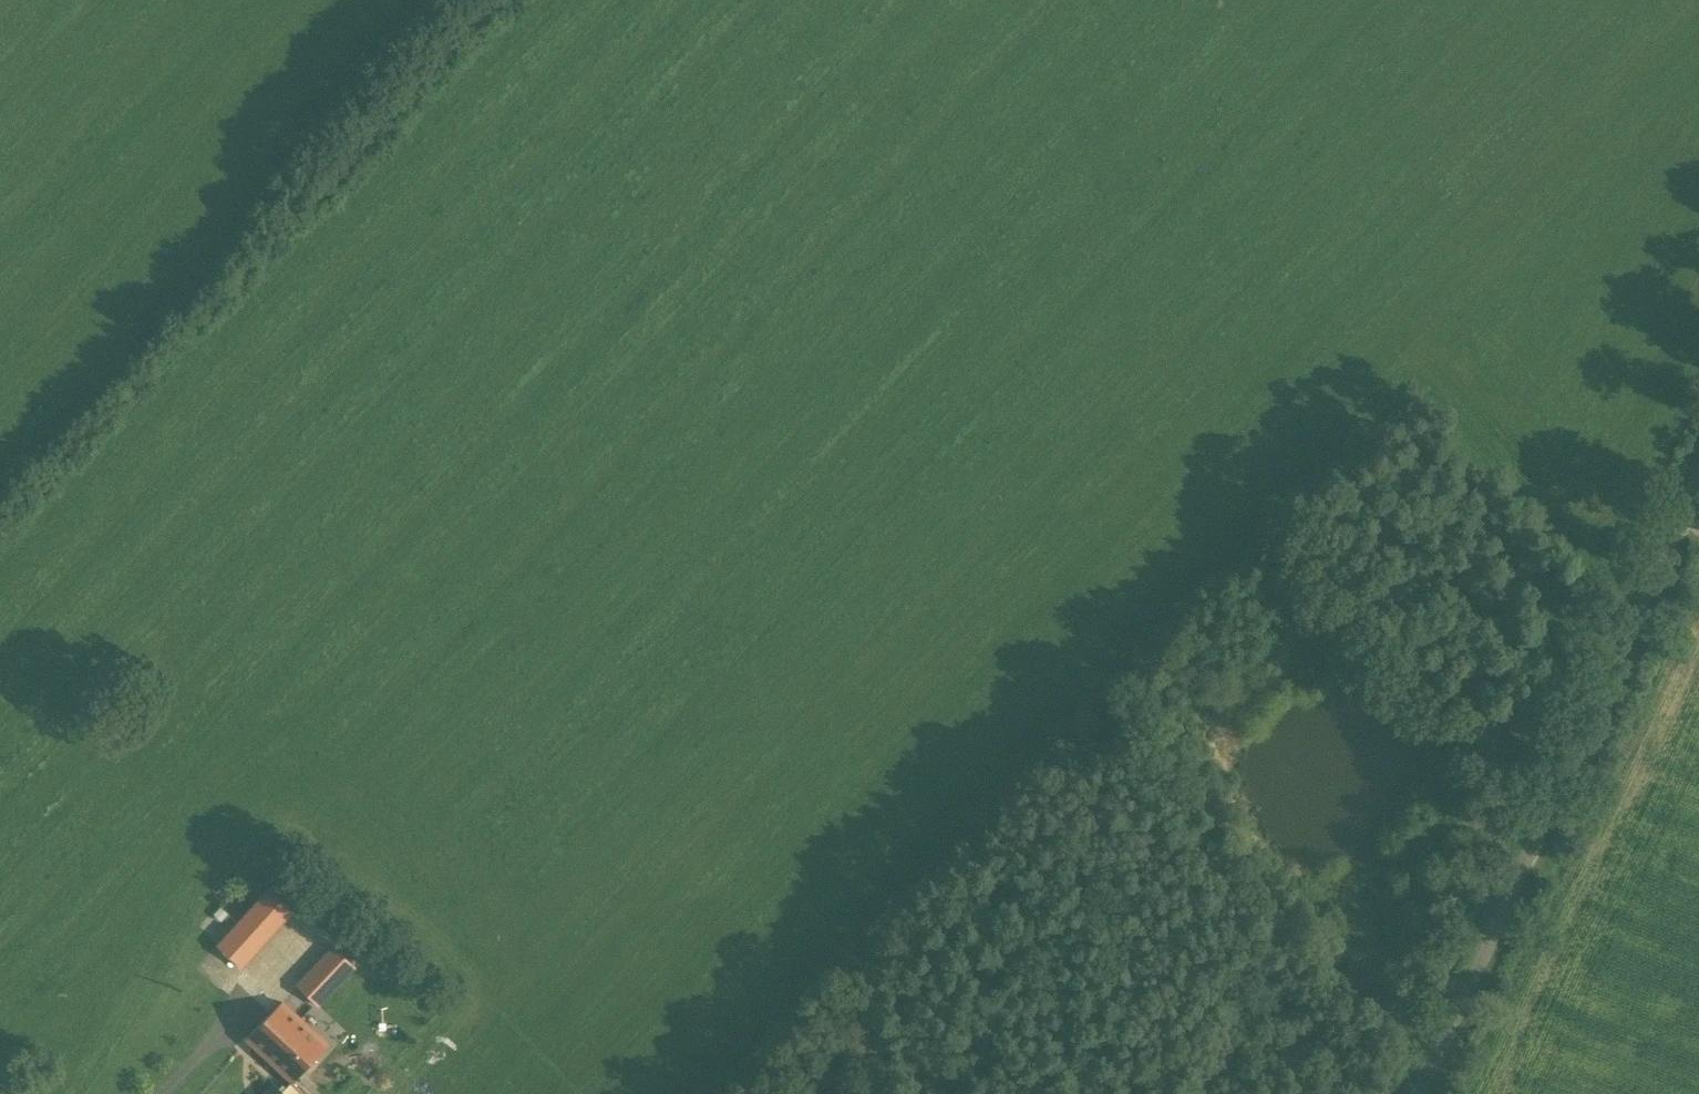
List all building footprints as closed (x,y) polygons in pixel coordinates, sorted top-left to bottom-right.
[(225,942),(252,966),(310,900),(283,876),(225,942)] [(260,1037),(323,1093),(329,1093),(362,1057),(327,1025),(381,967),(349,938),(260,1037)] [(269,1093),(303,1093),(279,1079),(269,1093)]
